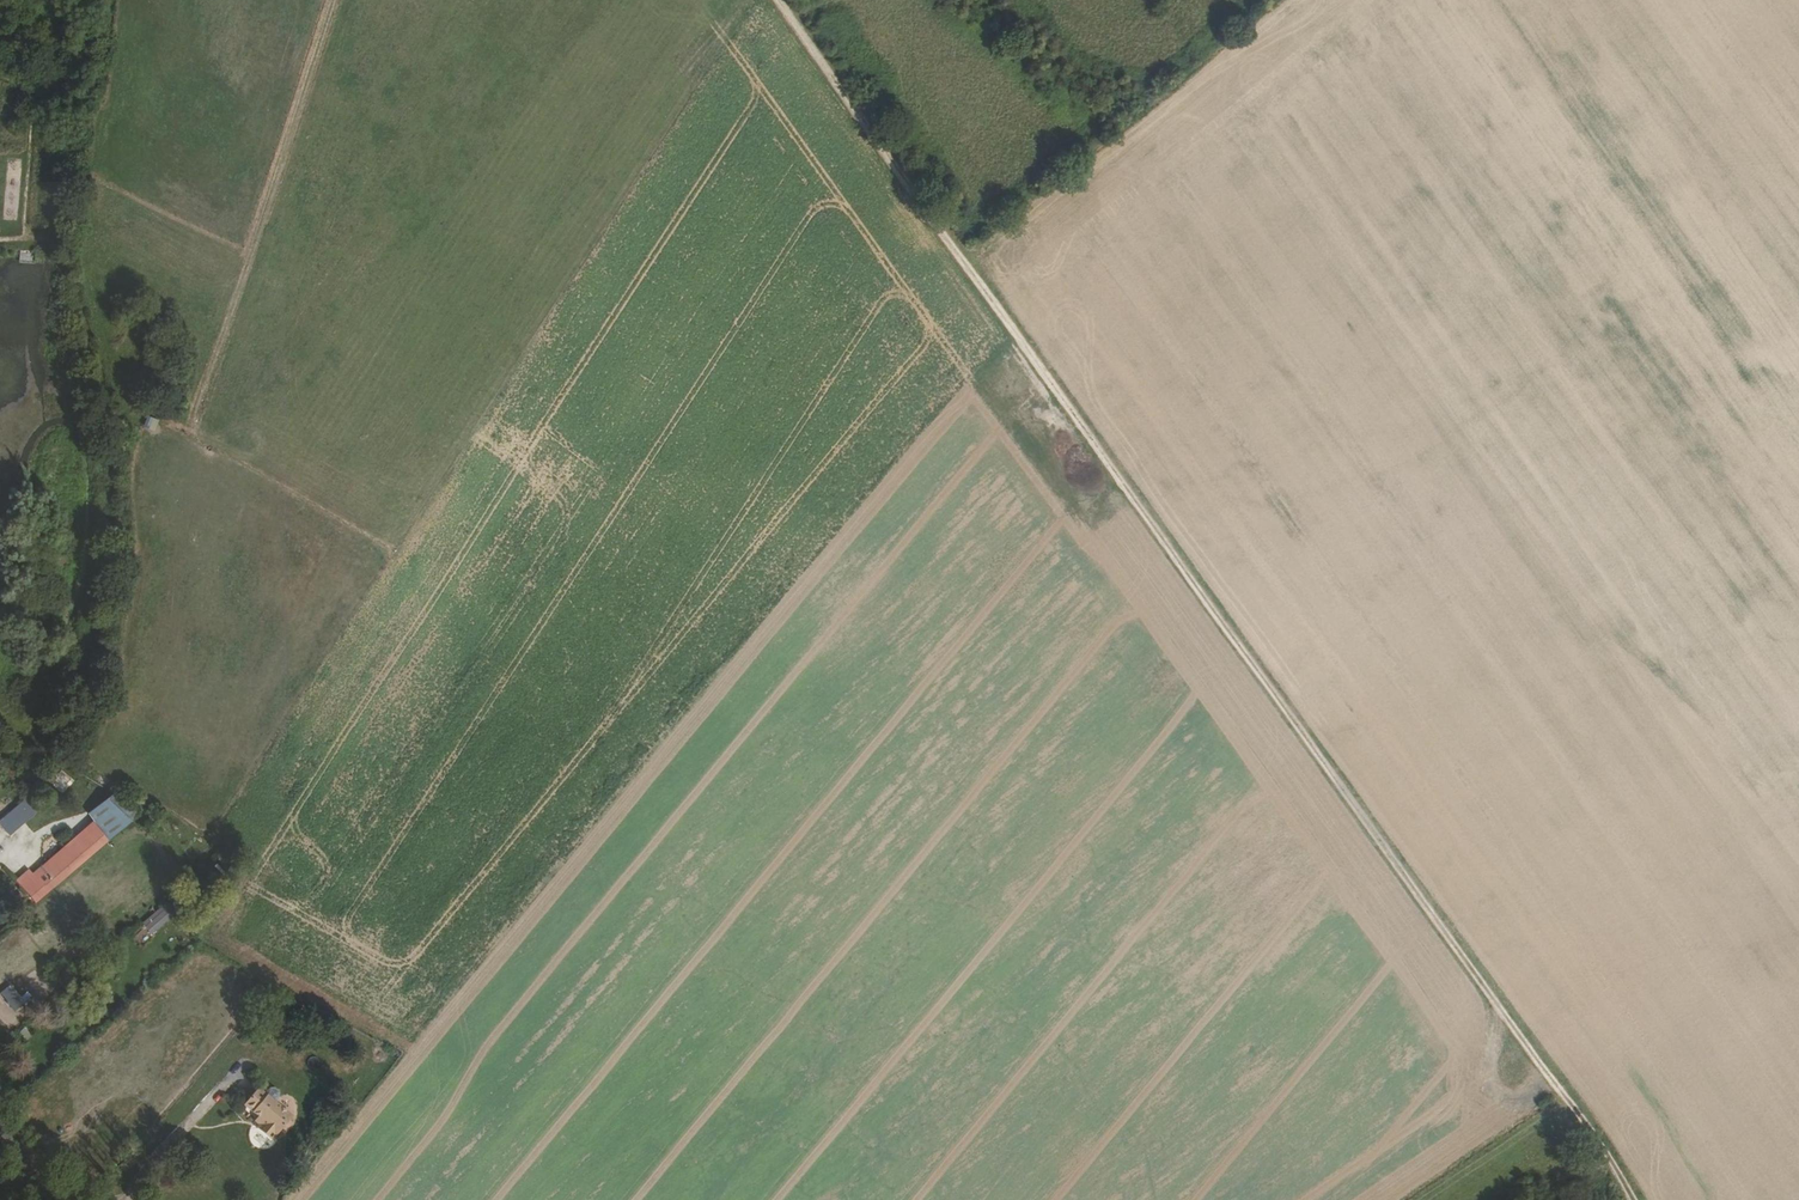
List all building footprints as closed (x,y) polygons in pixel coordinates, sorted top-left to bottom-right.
[(144,814),(111,794),(86,816),(93,823),(111,842),(144,814)] [(18,799),(0,815),(0,841),(29,813),(18,799)] [(111,842),(93,823),(74,841),(81,849),(91,859),(111,842)] [(81,849),(74,841),(62,852),(70,859),(81,849)] [(70,859),(62,852),(32,879),(18,893),(32,909),(91,859),(81,849),(70,859)] [(209,872),(204,877),(213,887),(218,882),(209,872)] [(32,879),(27,875),(13,888),(18,893),(32,879)] [(146,929),(138,936),(147,947),(171,926),(165,920),(150,933),(146,929)] [(24,1002),(9,982),(0,989),(0,994),(13,1011),(24,1002)] [(264,1094),(257,1088),(244,1105),(258,1117),(254,1121),(259,1126),(257,1128),(271,1141),(291,1117),(274,1102),(279,1096),(278,1092),(273,1088),(269,1089),(264,1094)]
